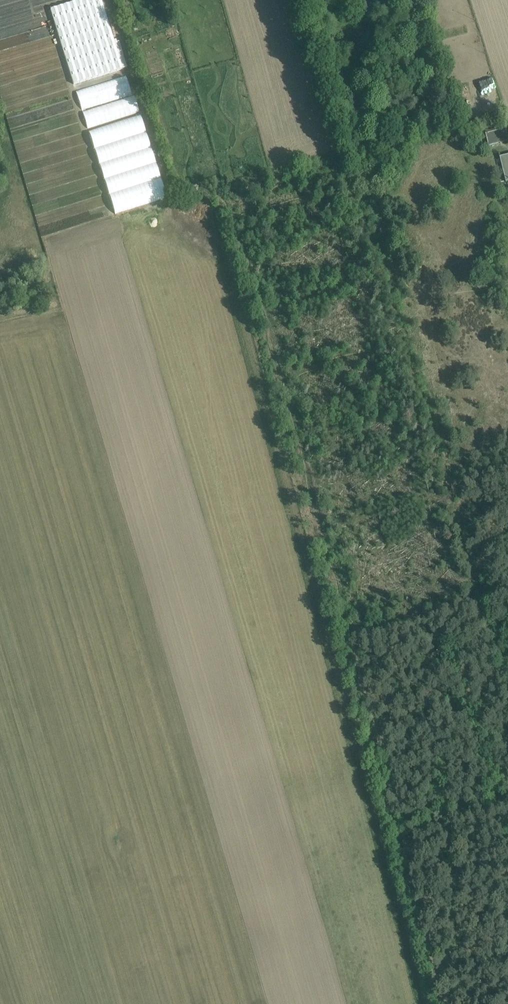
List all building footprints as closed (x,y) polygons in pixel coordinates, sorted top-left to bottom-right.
[(50,10),(74,84),(123,69),(101,0),(81,0),(50,10)] [(126,76),(76,90),(82,109),(132,95),(126,76)] [(134,96),(83,112),(88,129),(139,112),(134,96)] [(140,115),(88,132),(115,214),(167,197),(140,115)] [(486,134),(489,146),(507,142),(507,140),(506,129),(503,130),(489,133),(486,134)] [(500,157),(500,158),(501,158),(507,181),(506,181),(506,182),(507,181),(507,155),(500,157)]
